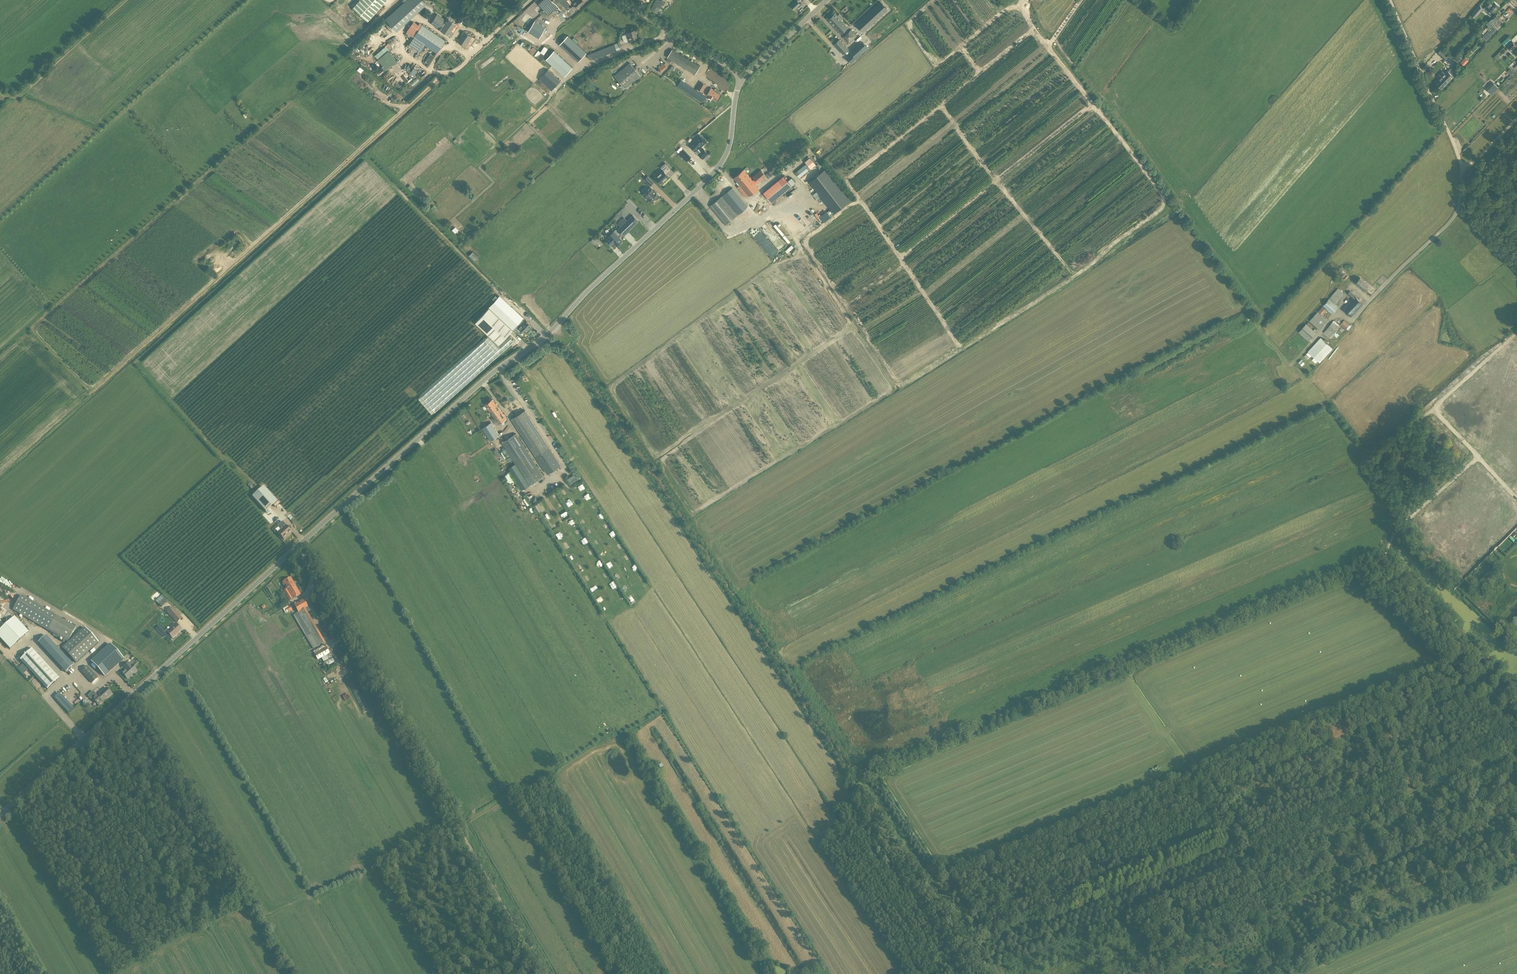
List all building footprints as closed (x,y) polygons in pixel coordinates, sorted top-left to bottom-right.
[(386,0),(359,0),(352,8),(367,21),(386,0)] [(422,6),(426,3),(423,0),(407,0),(386,19),(396,30),(421,8),(422,6)] [(567,0),(553,0),(552,1),(551,0),(542,0),(538,3),(548,15),(558,6),(567,17),(585,2),(583,0),(576,0),(571,4),(567,0)] [(1485,8),(1492,14),(1499,6),(1493,0),(1492,0),(1485,8)] [(794,10),(800,4),(796,1),(791,6),(794,10)] [(859,22),(856,24),(863,32),(866,30),(888,9),(880,1),(859,22)] [(654,2),(648,12),(654,15),(660,5),(654,2)] [(1480,5),(1471,15),(1475,18),(1477,16),(1476,16),(1483,8),(1480,5)] [(424,8),(422,6),(421,8),(418,12),(420,14),(427,18),(431,11),(425,7),(424,8)] [(835,13),(828,19),(840,33),(847,27),(835,13)] [(1489,25),(1491,27),(1493,25),(1501,17),(1497,13),(1493,18),(1491,18),(1487,23),(1489,25)] [(446,20),(437,14),(430,23),(439,29),(448,35),(456,24),(447,18),(446,20)] [(523,26),(525,24),(521,21),(523,19),(519,17),(516,21),(523,26)] [(1498,29),(1500,26),(1500,24),(1504,20),(1501,17),(1493,25),(1491,27),(1486,33),(1482,37),(1486,41),(1497,28),(1498,29)] [(535,20),(528,31),(539,38),(546,27),(535,20)] [(419,23),(418,24),(413,21),(406,32),(413,37),(408,45),(419,52),(424,44),(436,53),(445,40),(419,23)] [(867,31),(871,36),(883,25),(880,22),(873,29),(871,27),(867,31)] [(1486,33),(1491,27),(1489,25),(1487,28),(1486,28),(1482,32),(1484,34),(1485,33),(1486,33)] [(622,35),(622,36),(624,42),(625,42),(628,41),(628,42),(638,38),(635,30),(625,33),(625,34),(622,35)] [(851,30),(843,37),(849,43),(857,35),(851,30)] [(468,48),(474,38),(464,31),(457,41),(468,48)] [(568,35),(559,44),(578,61),(586,52),(568,35)] [(840,39),(834,44),(843,54),(849,49),(840,39)] [(1514,47),(1516,49),(1514,52),(1516,56),(1516,47),(1516,46),(1516,45),(1512,40),(1507,45),(1511,50),(1514,47)] [(593,59),(616,50),(620,48),(618,46),(620,45),(619,42),(614,44),(591,54),(593,59)] [(846,57),(851,63),(868,48),(862,42),(846,57)] [(385,46),(374,55),(378,59),(377,60),(383,66),(381,67),(385,71),(397,60),(388,50),(391,47),(388,43),(385,46)] [(541,52),(545,54),(549,48),(545,45),(541,52)] [(695,74),(700,66),(672,49),(667,57),(695,74)] [(1445,60),(1449,55),(1441,49),(1437,53),(1445,60)] [(546,59),(564,76),(572,67),(554,50),(546,59)] [(540,61),(545,55),(541,52),(537,59),(540,61)] [(1465,57),(1459,64),(1462,67),(1468,60),(1465,57)] [(625,88),(640,75),(630,63),(614,76),(625,88)] [(662,72),(668,67),(664,63),(658,68),(662,72)] [(551,90),(560,81),(548,69),(539,79),(551,90)] [(1436,82),(1439,85),(1452,71),(1450,69),(1448,71),(1447,70),(1445,73),(1442,71),(1437,76),(1439,78),(1436,82)] [(1452,71),(1439,85),(1442,88),(1455,73),(1452,71)] [(696,90),(681,80),(677,86),(702,102),(706,96),(701,93),(702,91),(706,85),(701,81),(696,88),(697,88),(696,90)] [(1491,94),(1498,87),(1493,82),(1486,89),(1491,94)] [(714,90),(711,88),(706,95),(716,101),(721,92),(715,88),(714,90)] [(696,152),(706,142),(699,135),(689,145),(696,152)] [(703,159),(708,154),(703,148),(697,153),(703,159)] [(691,157),(684,149),(679,154),(687,161),(691,157)] [(810,168),(815,164),(810,157),(805,162),(810,168)] [(795,162),(793,159),(785,166),(787,169),(795,162)] [(669,176),(667,174),(671,169),(665,163),(661,167),(663,170),(655,178),(660,183),(661,183),(662,183),(664,181),(664,180),(669,176)] [(799,177),(810,168),(806,164),(795,172),(799,177)] [(809,181),(834,213),(850,200),(825,169),(809,181)] [(743,170),(734,177),(749,195),(758,187),(755,184),(766,176),(768,178),(772,175),(769,171),(765,175),(761,170),(753,176),(754,178),(752,180),(743,170)] [(645,179),(646,181),(650,185),(654,182),(649,178),(648,176),(645,179)] [(783,176),(763,192),(769,199),(772,203),(795,182),(791,177),(787,181),(783,176)] [(644,194),(652,203),(659,196),(650,187),(644,194)] [(738,214),(747,206),(732,187),(723,195),(710,206),(725,224),(737,214),(729,205),(730,204),(738,214)] [(633,215),(627,221),(624,218),(618,224),(620,227),(618,229),(620,232),(626,227),(629,230),(638,221),(633,215)] [(621,242),(621,241),(622,240),(618,235),(620,233),(616,229),(614,231),(608,236),(609,237),(606,240),(611,245),(614,243),(617,245),(618,245),(619,245),(620,245),(621,244),(621,243),(621,242)] [(473,260),(477,256),(473,252),(469,256),(473,260)] [(1345,280),(1348,276),(1346,274),(1343,270),(1338,276),(1339,278),(1341,276),(1343,278),(1345,280)] [(1364,290),(1368,285),(1360,278),(1355,283),(1364,290)] [(1336,303),(1344,294),(1338,288),(1330,297),(1336,303)] [(1351,316),(1363,303),(1350,291),(1347,294),(1349,295),(1352,298),(1342,309),(1351,316)] [(489,307),(475,322),(498,344),(508,334),(513,329),(517,333),(520,330),(524,333),(531,325),(525,319),(499,295),(494,300),(488,307),(489,307)] [(1338,306),(1329,298),(1319,311),(1323,314),(1327,310),(1332,314),(1338,306)] [(1221,322),(1237,312),(1235,309),(1218,318),(1221,322)] [(1319,329),(1327,321),(1317,312),(1310,320),(1319,329)] [(1330,338),(1337,329),(1339,325),(1334,320),(1324,333),(1330,338)] [(1309,341),(1316,333),(1306,323),(1299,331),(1309,341)] [(1319,362),(1332,348),(1321,337),(1308,351),(1319,362)] [(496,404),(492,399),(485,404),(488,409),(499,424),(507,418),(496,404)] [(525,410),(511,419),(547,474),(561,465),(525,410)] [(490,422),(482,428),(490,441),(499,435),(490,422)] [(516,433),(501,442),(519,469),(512,473),(523,489),(543,476),(516,433)] [(541,512),(545,510),(541,502),(537,504),(541,512)] [(283,539),(292,532),(282,521),(277,526),(281,530),(278,533),(283,539)] [(290,578),(283,582),(289,593),(285,595),(289,601),(300,595),(290,578)] [(67,642),(76,627),(21,595),(13,610),(67,642)] [(162,607),(168,602),(162,595),(156,601),(162,607)] [(303,600),(294,605),(298,613),(295,615),(307,636),(314,648),(324,642),(317,630),(305,609),(308,607),(303,600)] [(177,623),(182,618),(172,607),(167,612),(177,623)] [(29,632),(15,617),(0,630),(0,638),(10,649),(29,632)] [(172,639),(182,630),(176,624),(168,631),(167,632),(172,639)] [(159,629),(157,630),(164,638),(167,635),(166,633),(167,632),(168,631),(167,629),(164,631),(159,626),(158,627),(159,629)] [(76,663),(98,643),(85,628),(62,648),(76,663)] [(46,635),(38,643),(66,672),(74,665),(46,635)] [(123,659),(110,644),(91,661),(105,676),(116,666),(123,659)] [(326,647),(315,654),(318,659),(329,653),(326,647)] [(47,689),(59,678),(32,649),(20,660),(47,689)] [(326,666),(334,662),(332,657),(324,662),(326,666)] [(126,671),(122,674),(127,679),(137,671),(132,665),(131,666),(129,663),(123,668),(126,671)] [(92,683),(98,678),(87,666),(81,671),(92,683)] [(93,691),(88,696),(90,699),(92,697),(93,698),(93,699),(95,702),(96,704),(97,704),(98,704),(101,701),(102,702),(112,693),(106,688),(97,696),(97,695),(93,691)] [(70,713),(75,708),(60,692),(54,697),(70,713)]
